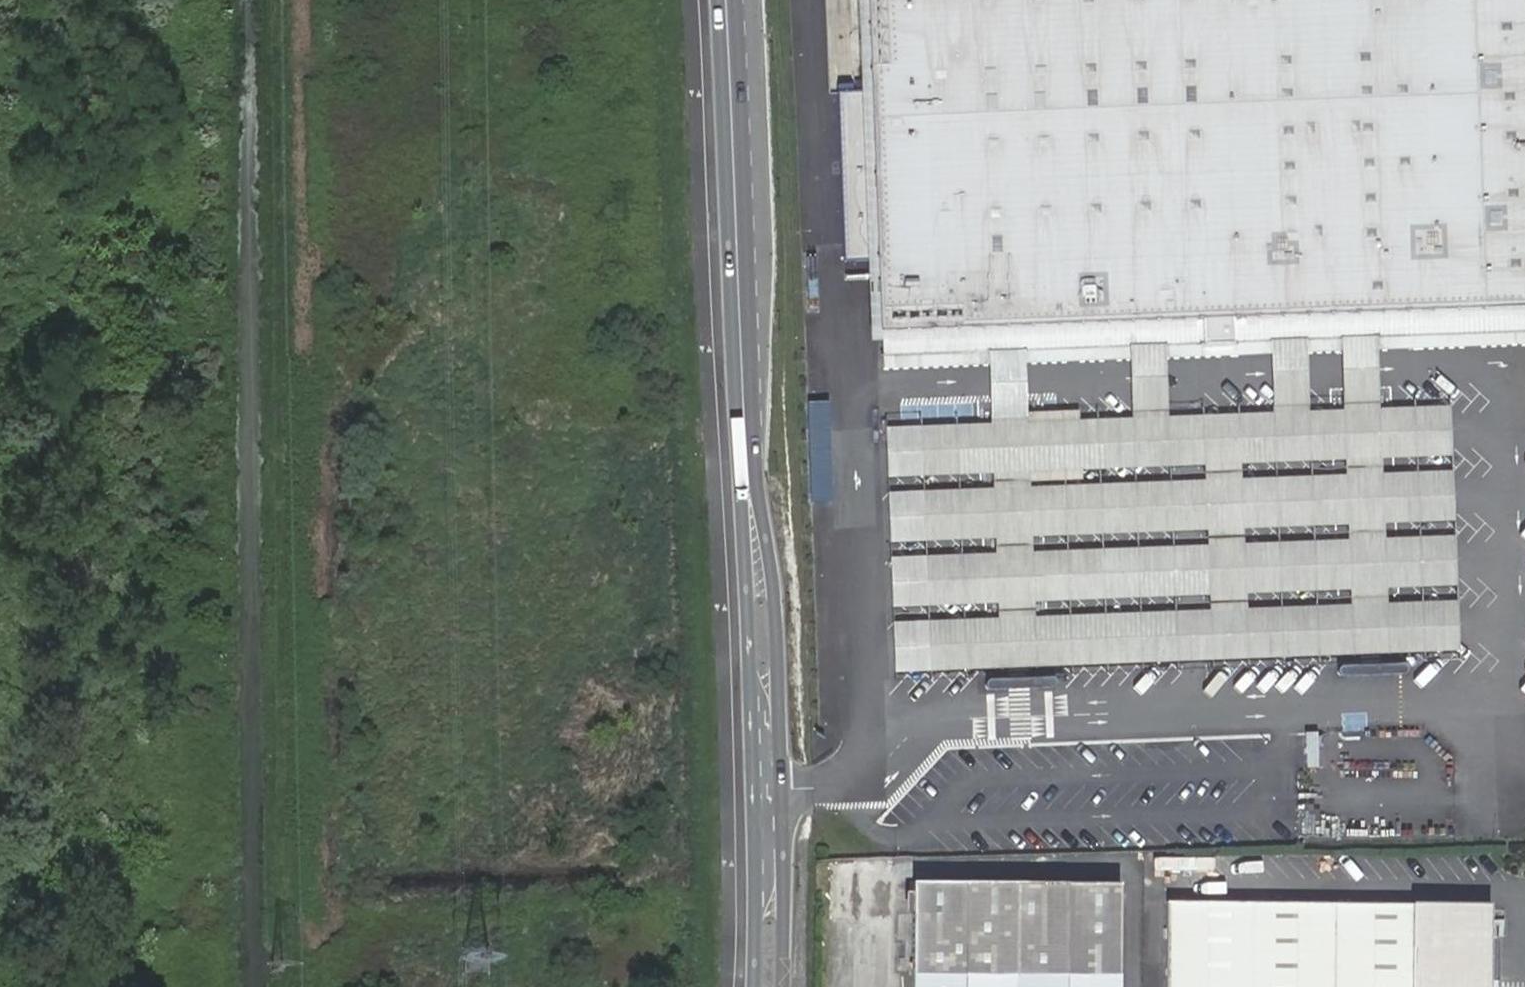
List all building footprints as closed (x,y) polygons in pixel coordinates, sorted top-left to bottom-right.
[(869,89),(836,91),(842,256),(874,255),(877,331),(881,330),(1482,308),(1483,308),(1471,0),(865,0),(869,89)] [(1483,308),(1524,307),(1524,0),(1471,0),(1483,308)] [(1483,308),(881,330),(882,355),(988,352),(1022,351),(1129,347),(1163,345),(1269,341),(1306,339),(1340,338),(1377,337),(1524,332),(1524,307),(1483,308)] [(1343,410),(1379,409),(1378,374),(1377,337),(1340,338),(1342,375),(1343,410)] [(1272,413),(1308,411),(1307,376),(1306,339),(1269,341),(1271,378),(1272,413)] [(1131,384),(1132,418),(1167,417),(1165,383),(1163,345),(1129,347),(1131,384)] [(990,423),(1025,422),(1024,388),(1022,351),(988,352),(989,389),(990,423)] [(1121,884),(914,881),(914,892),(912,986),(1120,986),(1121,884)] [(1487,981),(1488,939),(1488,911),(1488,906),(1411,905),(1166,902),(1165,986),(1487,986),(1487,981)]
